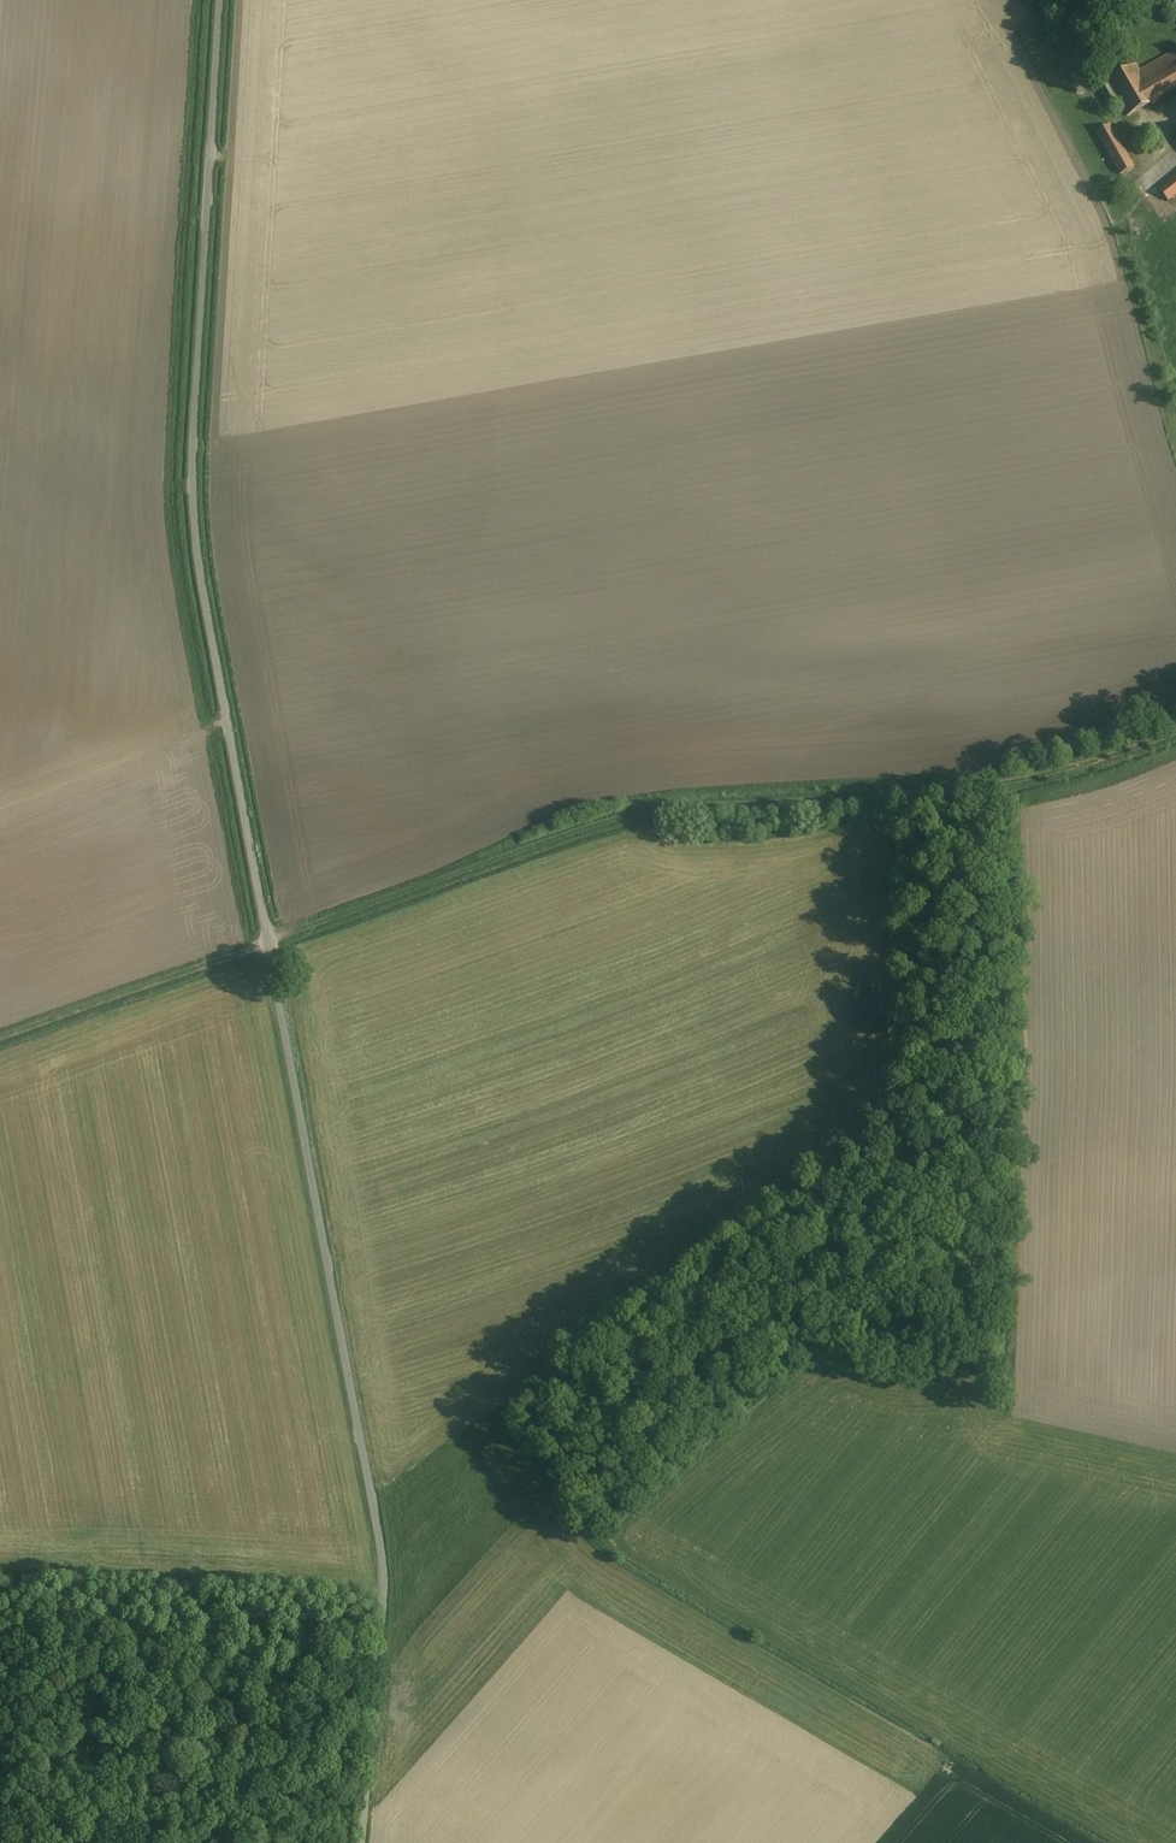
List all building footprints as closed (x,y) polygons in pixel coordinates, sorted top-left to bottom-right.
[(1129,2),(1131,13),(1154,9),(1152,0),(1138,0),(1129,2)] [(1140,73),(1135,65),(1098,87),(1112,110),(1120,104),(1127,116),(1175,89),(1175,53),(1140,73)] [(1133,167),(1109,125),(1103,128),(1102,126),(1099,128),(1100,130),(1096,132),(1121,174),(1133,167)] [(1159,190),(1167,201),(1175,194),(1175,176),(1159,190)]
